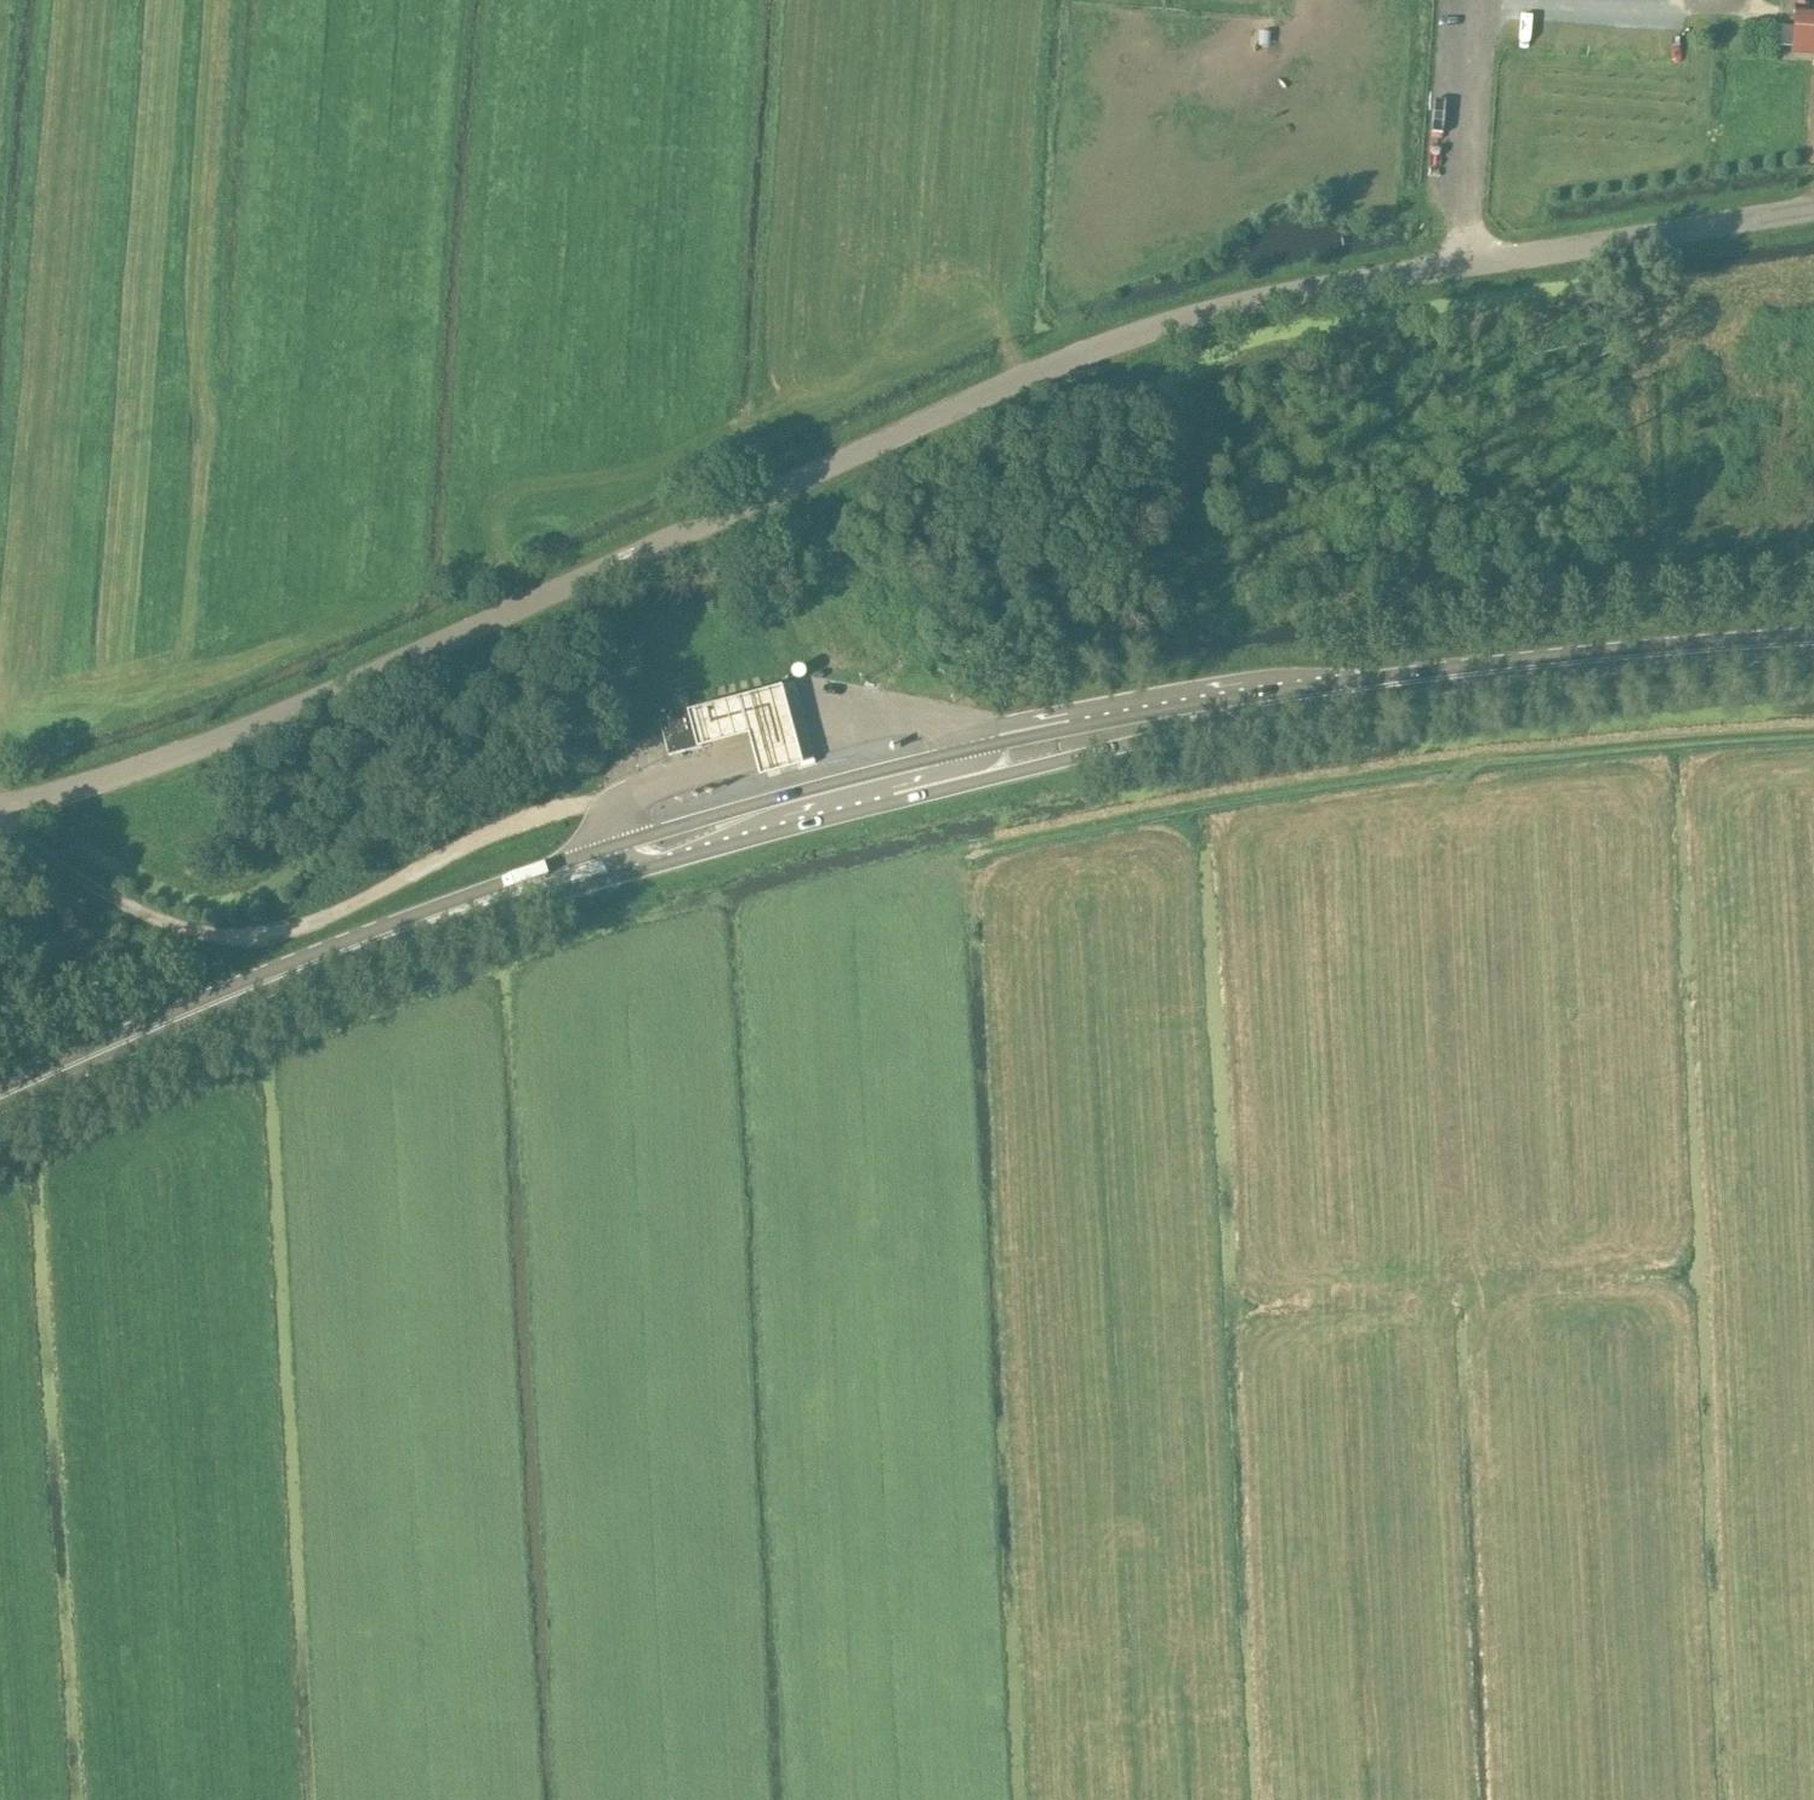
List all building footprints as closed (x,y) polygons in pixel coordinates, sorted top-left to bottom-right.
[(1813,52),(1813,11),(1797,10),(1794,51),(1813,52)] [(781,692),(688,717),(697,753),(749,739),(759,780),(801,769),(781,692)] [(612,702),(604,706),(608,714),(616,710),(612,702)] [(669,755),(702,749),(693,710),(659,719),(669,755)]
